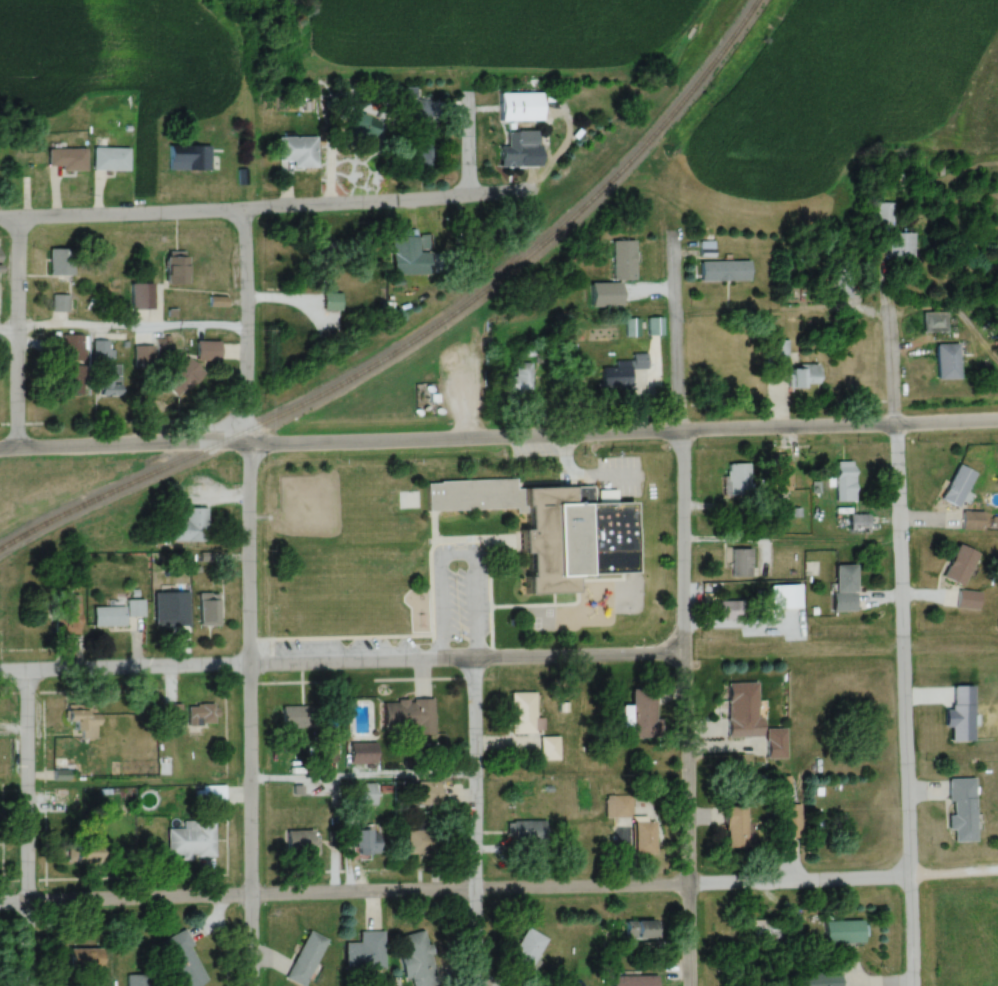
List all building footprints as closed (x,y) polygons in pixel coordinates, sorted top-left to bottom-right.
[(501,121),(542,121),(542,93),(501,93),(501,121)] [(430,122),(429,122),(429,101),(405,101),(405,155),(409,155),(409,163),(430,163),(430,122)] [(372,143),(378,120),(350,113),(344,136),(372,143)] [(534,132),(510,132),(510,146),(499,146),(499,161),(534,161),(534,132)] [(293,168),(317,168),(317,137),(278,137),(278,162),(293,162),(293,168)] [(210,170),(210,145),(169,145),(169,170),(210,170)] [(93,171),(129,171),(129,148),(93,148),(93,171)] [(86,171),(86,149),(48,149),(48,167),(61,167),(61,171),(86,171)] [(893,203),(876,203),(876,224),(893,224),(893,203)] [(915,261),(915,234),(888,234),(888,261),(915,261)] [(334,263),(340,246),(317,238),(311,255),(334,263)] [(612,241),(612,280),(635,280),(635,241),(612,241)] [(73,250),(48,250),(48,277),(73,277),(73,250)] [(166,257),(166,286),(188,286),(188,257),(166,257)] [(699,262),(699,281),(750,281),(750,262),(699,262)] [(152,284),(130,284),(130,310),(152,310),(152,284)] [(621,308),(621,284),(590,284),(590,308),(621,308)] [(339,295),(323,295),(323,311),(339,311),(339,295)] [(67,312),(67,296),(52,296),(52,312),(67,312)] [(208,307),(226,307),(226,299),(208,299),(208,307)] [(384,303),(376,303),(376,316),(385,315),(384,303)] [(923,332),(947,332),(947,313),(923,313),(923,332)] [(647,319),(647,335),(660,335),(660,319),(647,319)] [(85,335),(62,335),(62,395),(85,395),(85,335)] [(98,396),(121,397),(121,364),(111,364),(111,341),(92,341),(92,363),(98,363),(98,396)] [(164,356),(164,341),(156,341),(156,356),(164,356)] [(787,341),(768,341),(768,368),(787,368),(787,341)] [(220,362),(220,343),(196,343),(196,362),(220,362)] [(959,345),(937,345),(937,380),(959,380),(959,345)] [(135,368),(152,368),(152,348),(135,348),(135,368)] [(615,368),(601,368),(602,387),(629,387),(629,370),(646,369),(646,354),(631,354),(631,361),(614,361),(615,368)] [(204,374),(188,359),(173,374),(189,390),(204,374)] [(506,394),(531,394),(531,364),(515,364),(515,379),(506,379),(506,394)] [(819,366),(791,365),(791,388),(819,389),(819,366)] [(728,463),(728,485),(753,485),(753,463),(728,463)] [(835,501),(855,501),(855,463),(835,463),(835,501)] [(940,499),(958,508),(976,472),(958,463),(940,499)] [(422,481),(516,478),(516,485),(594,482),(594,498),(637,497),(639,571),(622,572),(622,578),(575,580),(575,589),(525,591),(522,508),(423,511),(422,481)] [(174,520),(174,541),(207,541),(207,508),(185,508),(185,520),(174,520)] [(984,529),(984,511),(962,511),(962,529),(984,529)] [(869,532),(869,514),(849,514),(849,532),(869,532)] [(943,577),(964,586),(978,552),(957,543),(943,577)] [(731,548),(731,577),(751,577),(751,548),(731,548)] [(856,610),(856,564),(834,564),(834,610),(856,610)] [(778,583),(778,610),(801,610),(801,583),(778,583)] [(980,609),(981,592),(958,591),(957,608),(980,609)] [(79,634),(79,594),(56,594),(56,634),(79,634)] [(220,625),(220,594),(199,594),(199,625),(220,625)] [(127,599),(127,606),(93,606),(93,626),(125,626),(125,617),(144,617),(144,599),(127,599)] [(716,601),(716,619),(742,618),(742,600),(716,601)] [(178,602),(160,602),(160,626),(178,626),(178,602)] [(759,683),(728,683),(728,737),(759,737),(759,683)] [(633,738),(658,737),(657,689),(630,689),(631,712),(623,712),(623,722),(632,722),(633,738)] [(510,734),(536,734),(536,693),(510,693),(510,734)] [(433,700),(383,700),(384,729),(415,729),(415,736),(433,735),(433,700)] [(162,703),(162,726),(182,726),(182,703),(162,703)] [(188,725),(216,725),(216,703),(188,703),(188,725)] [(97,739),(97,704),(67,704),(67,721),(77,721),(77,738),(97,739)] [(313,706),(282,706),(282,729),(313,729),(313,706)] [(767,759),(786,759),(786,729),(767,729),(767,759)] [(542,761),(558,761),(558,739),(542,739),(542,761)] [(377,743),(350,743),(350,764),(377,764),(377,743)] [(334,761),(334,744),(315,744),(315,761),(334,761)] [(948,777),(974,776),(975,839),(956,839),(956,827),(948,827),(947,813),(953,813),(952,800),(948,800),(948,777)] [(790,790),(789,777),(778,777),(779,790),(790,790)] [(350,783),(350,806),(375,806),(375,783),(350,783)] [(225,785),(202,785),(202,805),(225,805),(225,785)] [(607,797),(607,810),(631,810),(631,797),(607,797)] [(800,804),(779,804),(779,836),(800,836),(800,804)] [(726,847),(748,847),(748,805),(726,805),(726,847)] [(167,829),(167,859),(214,859),(214,820),(183,820),(183,829),(167,829)] [(545,821),(509,821),(509,844),(545,844),(545,821)] [(635,821),(635,855),(655,855),(655,821),(635,821)] [(285,830),(285,853),(314,853),(314,830),(285,830)] [(353,830),(353,853),(378,853),(378,830),(353,830)] [(433,854),(433,830),(408,830),(408,854),(433,854)] [(75,863),(102,863),(102,851),(75,851),(75,863)] [(625,938),(660,938),(660,920),(625,920),(625,938)] [(827,943),(866,943),(866,920),(827,920),(827,943)] [(754,934),(781,934),(781,921),(754,921),(754,934)] [(546,937),(523,927),(508,965),(530,975),(546,937)] [(179,985),(196,985),(207,981),(185,929),(159,941),(179,985)] [(308,930),(286,979),(302,985),(305,985),(326,938),(308,930)] [(410,978),(412,985),(432,985),(437,985),(426,930),(396,937),(405,979),(410,978)] [(384,968),(383,931),(359,931),(359,942),(345,943),(345,969),(384,968)] [(69,968),(101,967),(101,948),(69,948),(69,968)] [(841,971),(790,972),(790,985),(841,985),(841,971)] [(152,973),(128,973),(128,985),(152,985),(152,973)] [(658,975),(611,975),(611,985),(658,985),(658,975)]
